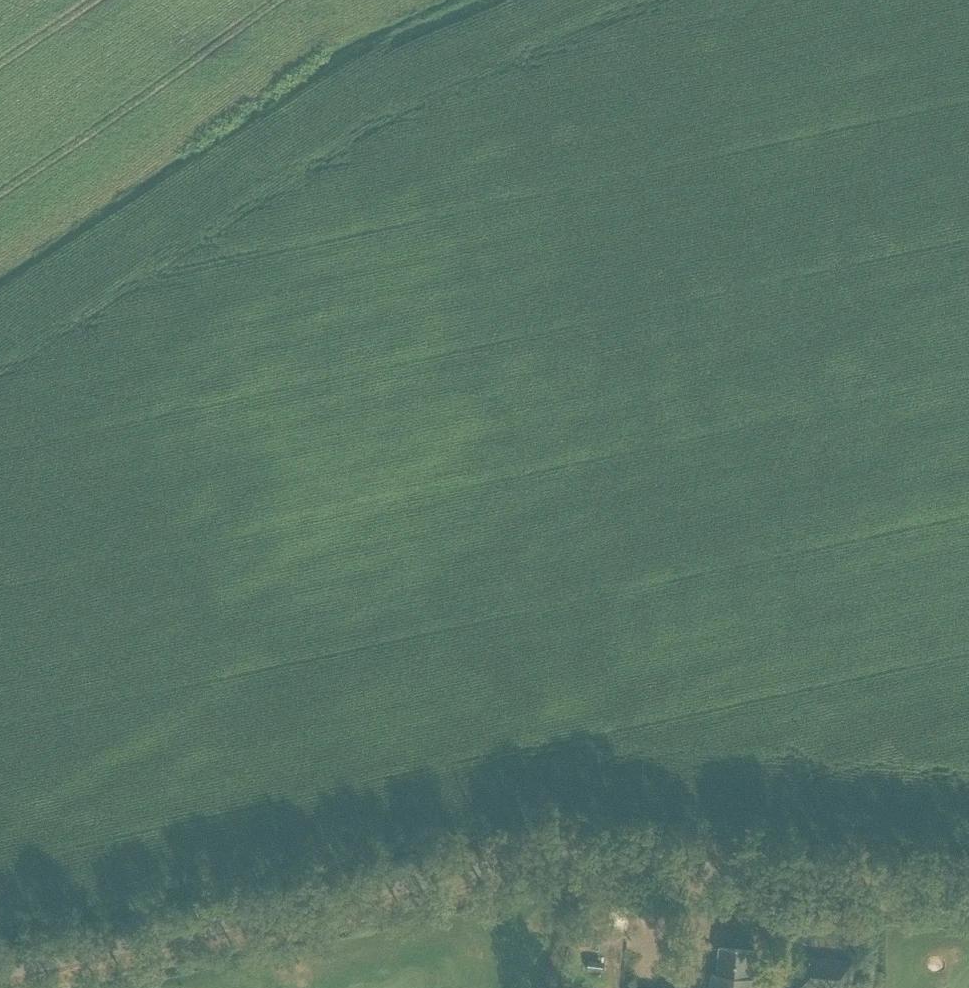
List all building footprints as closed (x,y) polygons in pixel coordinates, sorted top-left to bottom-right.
[(711,987),(761,987),(762,979),(752,978),(754,950),(720,947),(718,975),(712,975),(711,987)] [(799,978),(798,987),(850,987),(853,963),(800,958),(799,978)]
